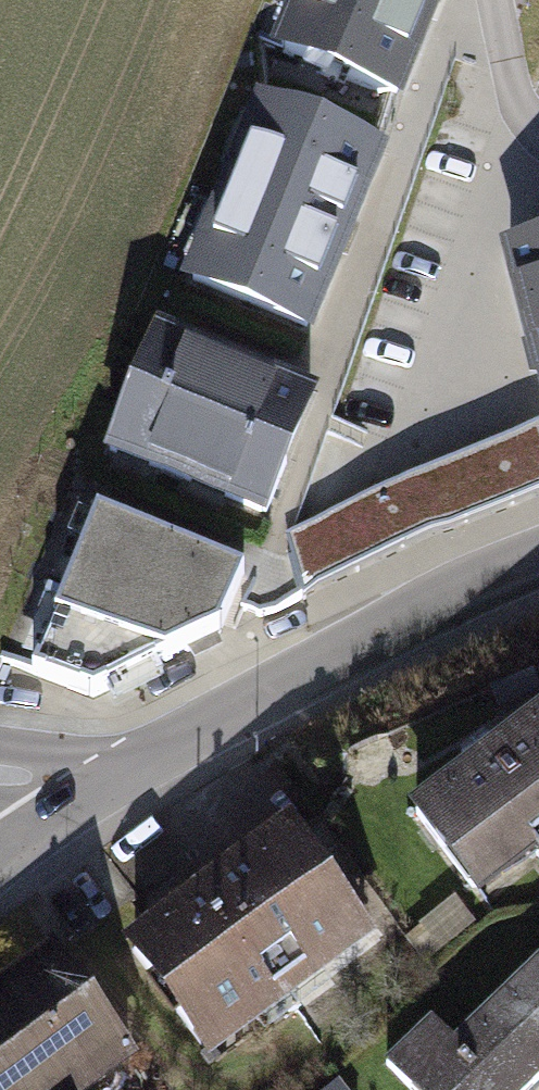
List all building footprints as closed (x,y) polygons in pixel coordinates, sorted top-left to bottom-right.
[(275,57),(394,105),(437,0),(298,0),(275,57)] [(379,142),(253,90),(177,272),(303,324),(379,142)] [(503,253),(538,397),(538,244),(503,253)] [(300,401),(142,337),(94,455),(251,519),(300,401)] [(283,537),(304,587),(538,490),(538,460),(528,435),(283,537)] [(242,575),(101,522),(43,675),(94,694),(219,633),(242,575)] [(398,807),(467,896),(526,858),(538,873),(538,703),(398,807)] [(280,822),(114,943),(195,1053),(364,935),(280,822)] [(134,1056),(50,941),(0,977),(0,1089),(87,1089),(134,1056)] [(538,949),(442,1035),(422,1012),(374,1060),(401,1089),(516,1089),(538,1069),(538,950),(538,949)]
